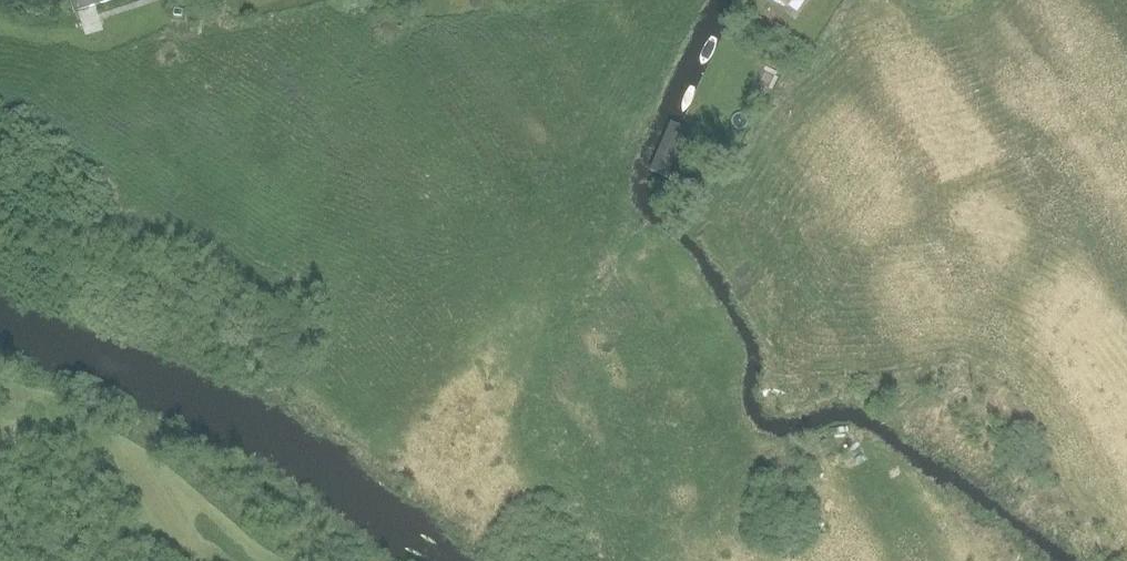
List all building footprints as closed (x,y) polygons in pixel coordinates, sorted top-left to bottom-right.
[(72,16),(127,0),(68,0),(72,16)] [(768,10),(763,17),(781,30),(786,22),(768,10)] [(692,124),(669,116),(646,170),(665,186),(692,124)]
